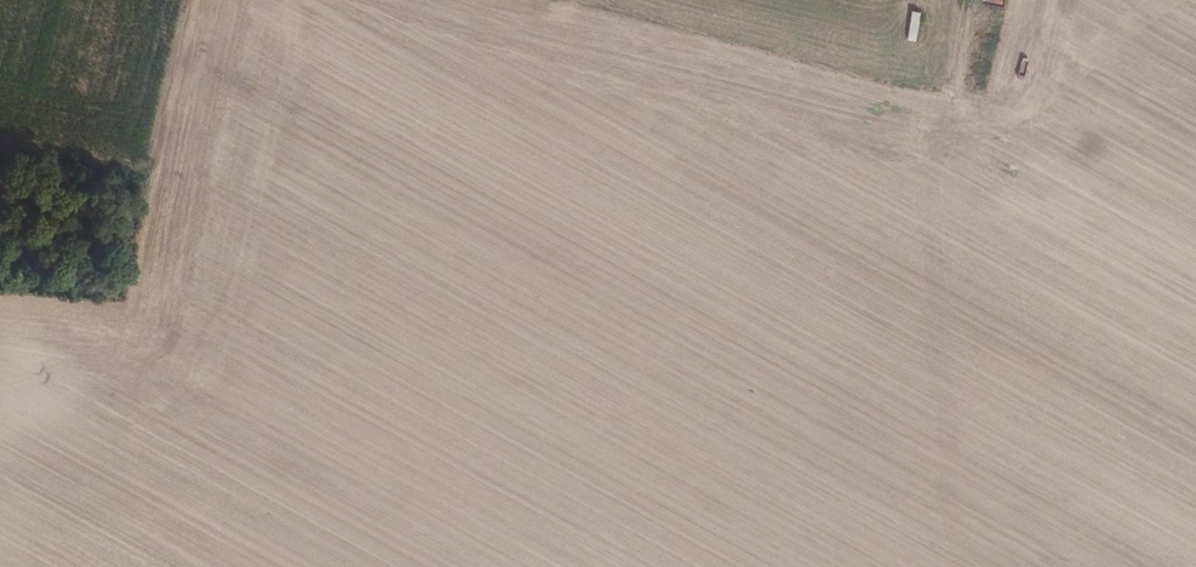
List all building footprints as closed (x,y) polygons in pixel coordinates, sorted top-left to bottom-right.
[(914,11),(909,40),(917,42),(922,13),(914,11)]
